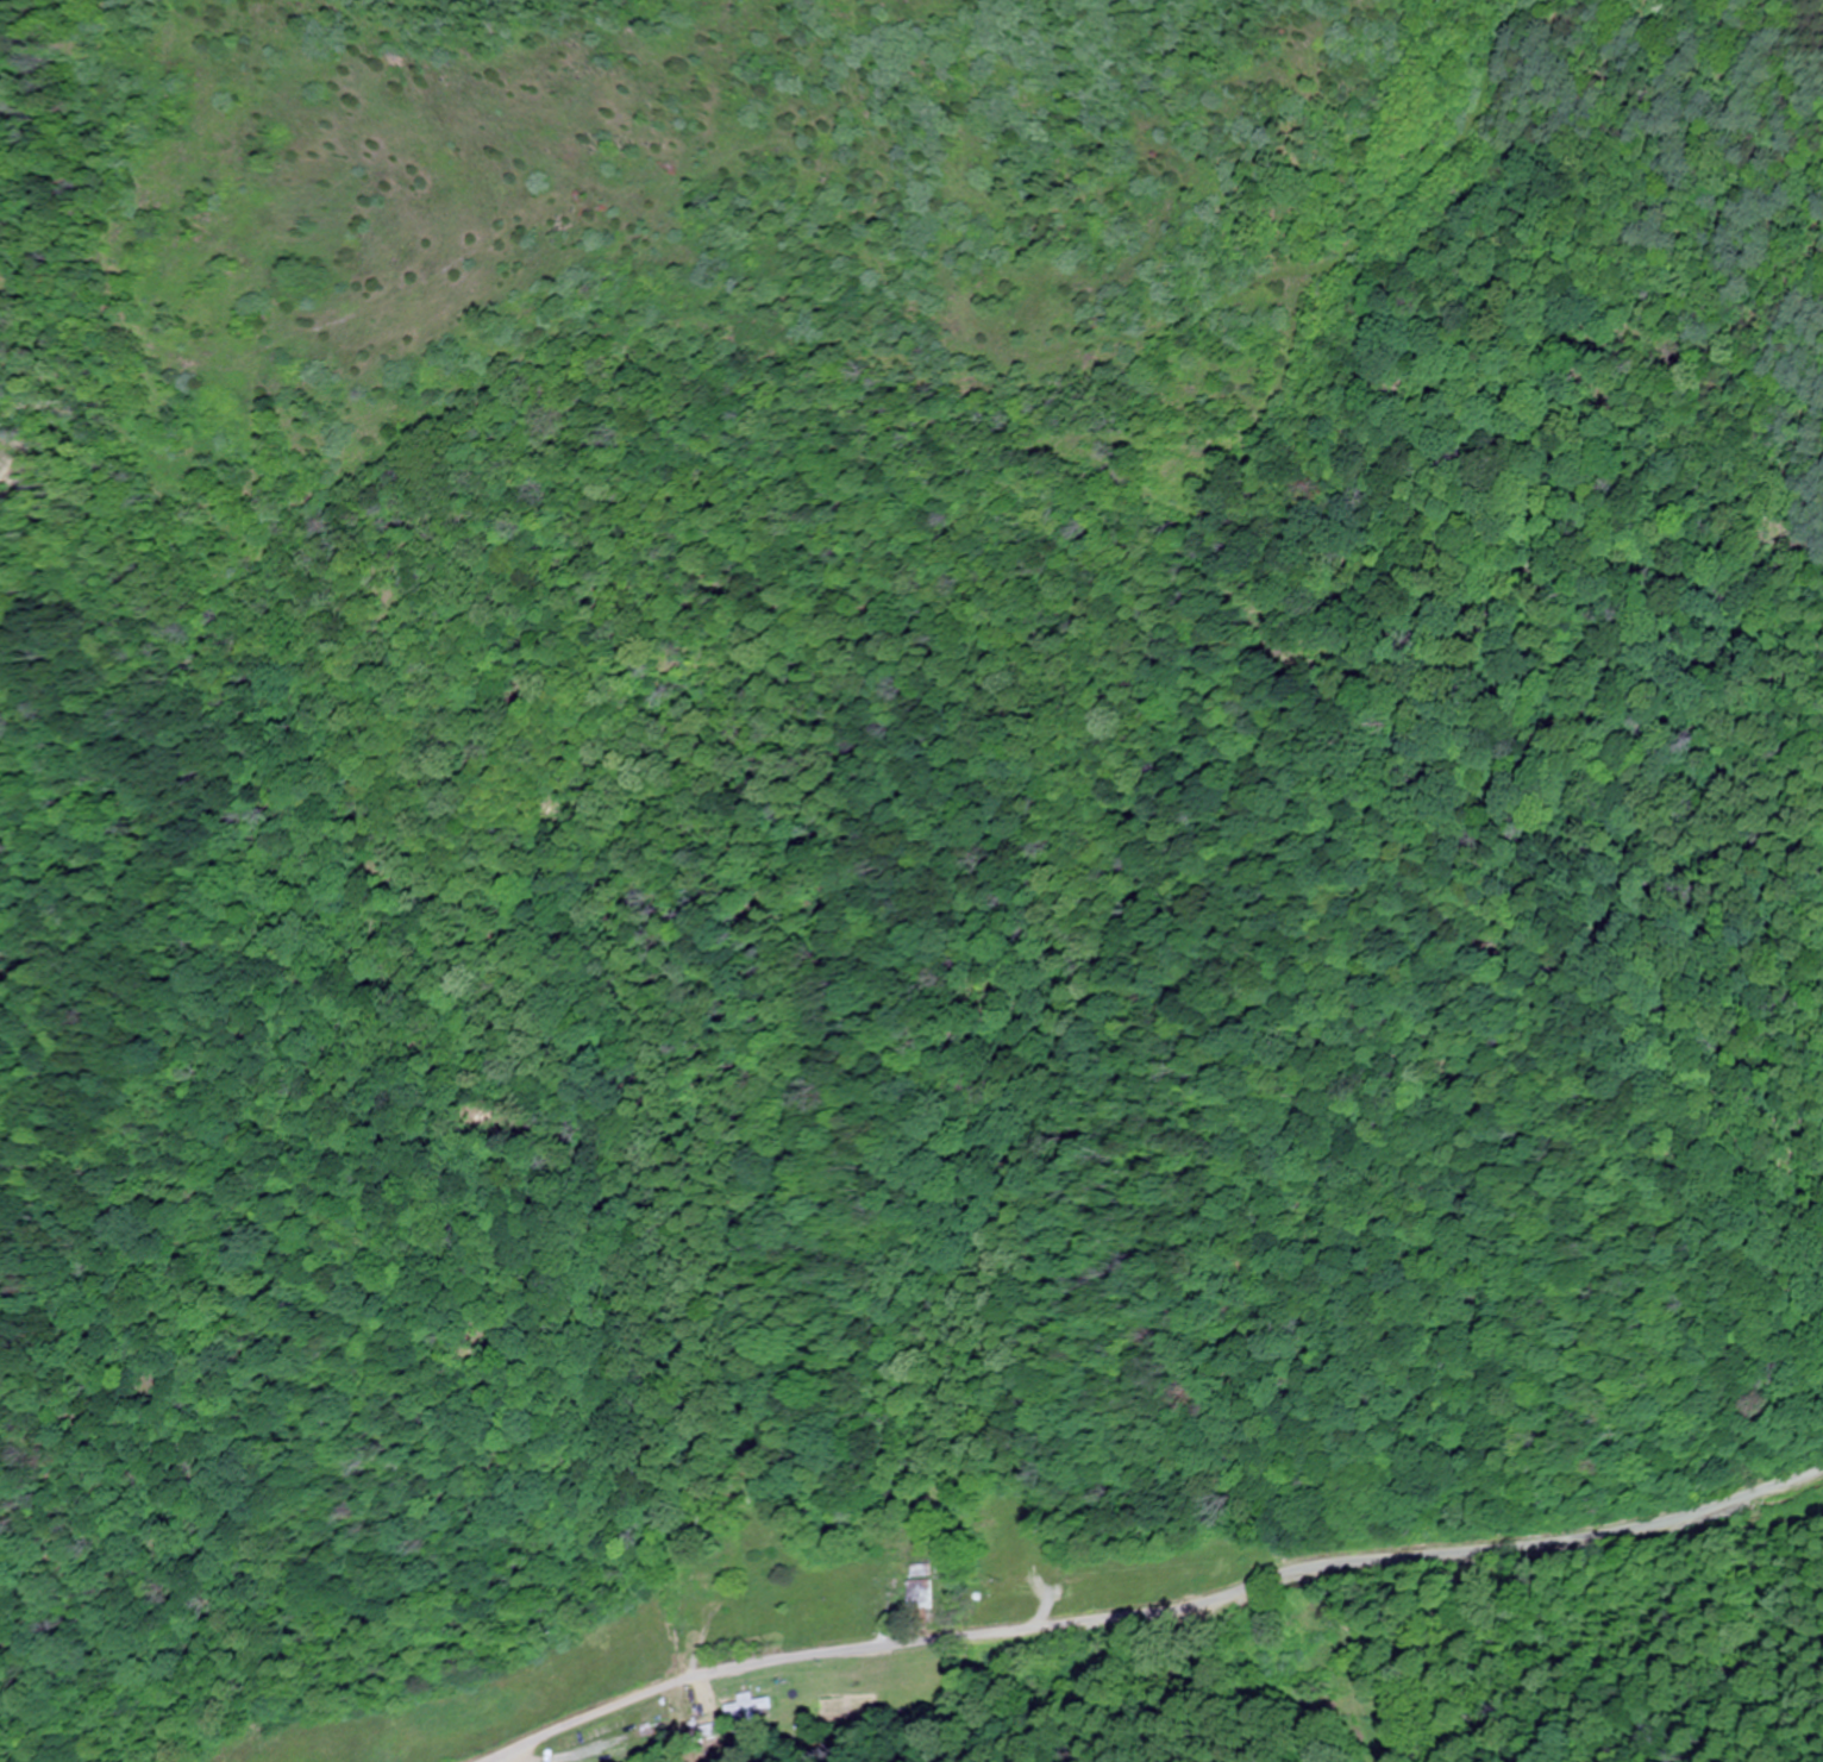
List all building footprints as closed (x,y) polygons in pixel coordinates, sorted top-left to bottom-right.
[(908,1612),(930,1612),(930,1564),(908,1564),(908,1612)]
